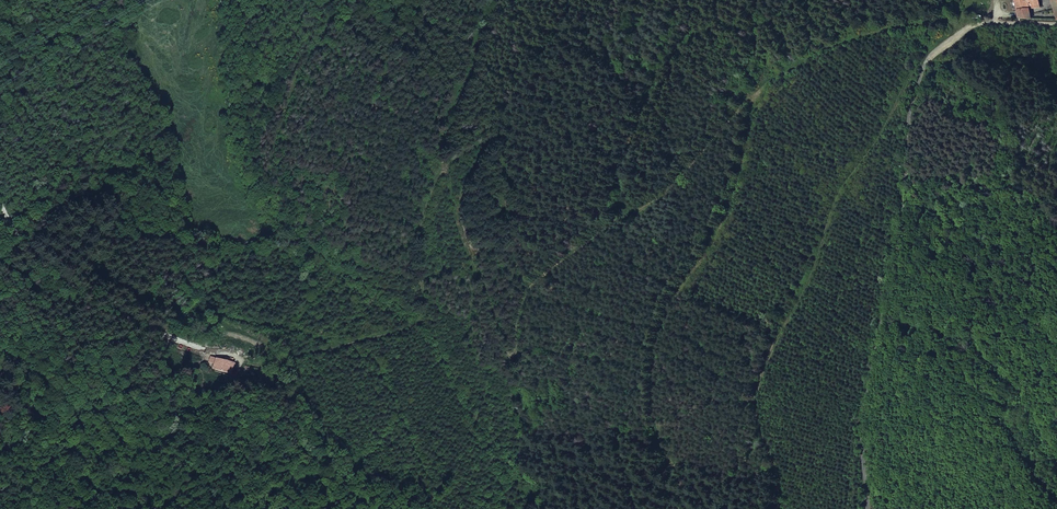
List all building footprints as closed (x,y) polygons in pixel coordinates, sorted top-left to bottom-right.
[(1018,18),(1029,18),(1029,9),(1029,5),(1040,4),(1039,0),(1018,0),(1018,18)] [(212,368),(229,373),(232,363),(214,359),(212,368)]
